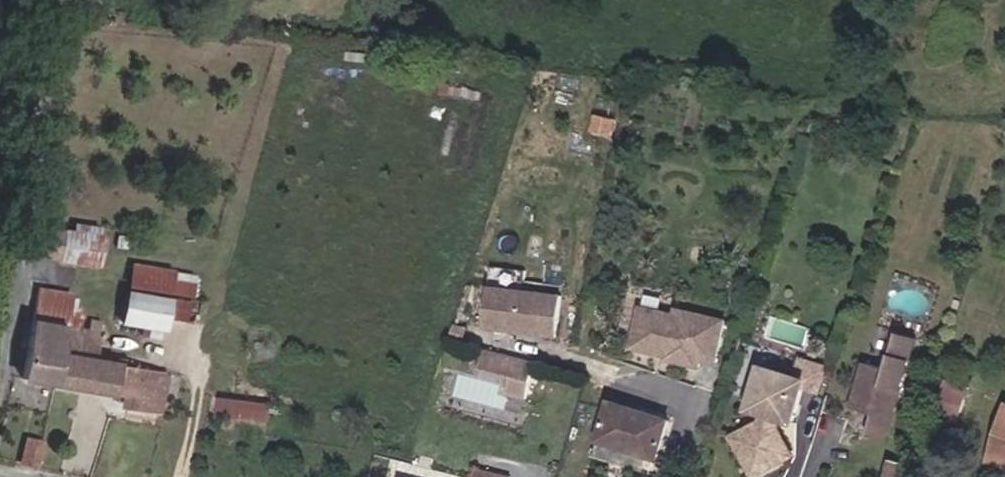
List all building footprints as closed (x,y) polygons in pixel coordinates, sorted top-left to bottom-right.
[(36,234),(33,260),(63,265),(67,238),(36,234)] [(67,238),(63,265),(61,272),(78,274),(83,240),(67,238)] [(106,243),(83,240),(78,274),(100,276),(106,243)] [(190,312),(193,289),(173,286),(175,277),(130,269),(125,301),(177,310),(190,312)] [(21,384),(55,391),(69,323),(73,304),(40,297),(21,384)] [(556,347),(559,305),(484,299),(481,340),(556,347)] [(174,328),(177,310),(125,301),(121,330),(166,337),(168,327),(174,328)] [(728,315),(639,302),(632,352),(720,365),(728,315)] [(190,312),(177,310),(174,328),(187,330),(190,312)] [(80,326),(69,323),(55,391),(127,404),(126,413),(158,420),(165,377),(99,365),(104,331),(93,328),(91,340),(80,338),(80,326)] [(880,447),(913,343),(895,338),(883,375),(862,369),(848,414),(863,419),(864,416),(869,418),(862,441),(880,447)] [(531,372),(480,361),(476,380),(507,387),(504,404),(523,409),(527,391),(531,372)] [(796,394),(810,398),(818,373),(794,364),(788,383),(756,373),(743,415),(756,419),(753,428),(724,443),(741,476),(754,476),(783,462),(768,433),(771,424),(785,428),(796,394)] [(958,422),(970,388),(947,380),(936,414),(958,422)] [(271,421),(273,399),(220,395),(218,416),(271,421)] [(670,421),(614,405),(601,442),(660,458),(670,421)] [(991,454),(1004,458),(1004,405),(991,454)] [(24,462),(39,467),(44,442),(28,440),(24,462)] [(654,472),(658,458),(603,443),(600,457),(654,472)] [(905,473),(885,467),(881,476),(904,476),(905,473)] [(510,476),(474,468),(472,476),(509,476),(510,476)]
